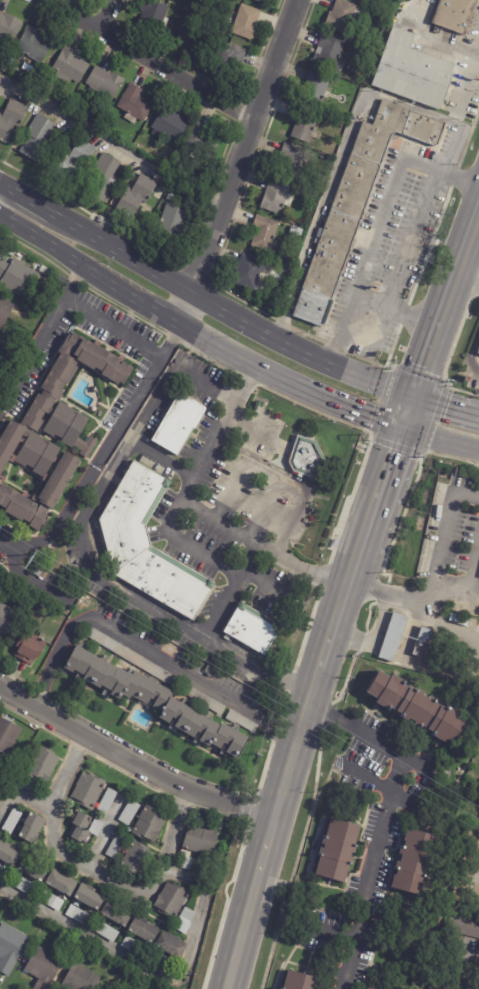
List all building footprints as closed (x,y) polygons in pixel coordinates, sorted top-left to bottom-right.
[(143,10),(147,0),(150,0),(170,8),(166,19),(169,20),(163,36),(137,27),(143,10)] [(334,10),(338,0),(341,0),(363,8),(358,24),(352,22),(348,35),(326,27),(331,12),(333,13),(334,10)] [(431,25),(440,0),(478,0),(464,37),(431,25)] [(262,13),(252,41),(232,34),(243,5),(263,12),(262,13)] [(183,16),(185,10),(193,13),(190,19),(183,16)] [(1,39),(0,42),(0,14),(3,15),(4,16),(5,14),(24,23),(14,44),(1,39)] [(38,31),(46,35),(43,39),(54,44),(42,65),(27,56),(24,60),(17,56),(19,52),(16,50),(29,26),(38,31)] [(439,109),(438,110),(371,86),(393,27),(415,35),(409,48),(455,65),(439,109)] [(198,46),(192,43),(195,35),(201,37),(198,46)] [(346,62),(341,74),(313,64),(323,35),(346,44),(341,60),(346,62)] [(223,43),(248,52),(238,80),(212,70),(222,42),(223,43)] [(76,52),(81,55),(79,59),(91,66),(79,85),(52,68),(66,46),(76,52)] [(352,63),(357,52),(363,54),(365,50),(372,53),(367,66),(360,64),(360,66),(352,63)] [(97,66),(111,75),(112,73),(125,80),(114,100),(86,85),(96,66),(97,66)] [(327,91),(322,108),(301,101),(312,71),(332,78),(327,91)] [(341,83),(350,87),(348,92),(338,89),(341,83)] [(132,84),(145,92),(141,98),(155,106),(145,123),(117,107),(131,84),(132,84)] [(7,145),(0,142),(0,114),(3,116),(11,99),(29,108),(19,129),(16,128),(7,145)] [(315,324),(292,316),(320,238),(315,236),(319,227),(323,228),(362,121),(373,125),(382,99),(445,122),(438,145),(436,144),(435,146),(403,134),(398,149),(388,145),(323,327),(315,324)] [(167,105),(182,113),(180,118),(190,124),(179,144),(152,128),(166,104),(167,105)] [(316,131),(311,145),(292,138),(297,124),(291,122),(297,106),(322,116),(316,131)] [(42,117),(56,125),(51,133),(55,135),(38,164),(20,153),(23,148),(24,148),(30,137),(26,135),(38,115),(42,117)] [(205,128),(211,132),(208,136),(220,145),(209,161),(185,144),(199,123),(205,128)] [(96,151),(85,169),(82,167),(72,185),(55,174),(67,153),(71,155),(80,139),(97,149),(96,151)] [(307,154),(297,180),(280,173),(285,160),(280,158),(286,144),(308,153),(307,154)] [(121,166),(114,177),(119,180),(105,204),(87,193),(96,177),(92,175),(104,154),(122,165),(121,166)] [(146,205),(144,203),(134,220),(116,209),(129,189),(132,191),(142,175),(158,185),(146,205)] [(283,211),(281,216),(261,209),(272,180),(291,187),(289,195),(295,197),(291,209),(284,206),(283,211)] [(167,201),(169,194),(176,196),(173,203),(167,201)] [(168,204),(190,212),(179,242),(152,232),(156,219),(162,221),(168,204)] [(270,254),(252,248),(258,230),(254,228),(258,216),(281,224),(270,254)] [(292,227),(301,230),(299,238),(290,235),(292,227)] [(269,285),(256,292),(232,283),(243,254),(267,263),(269,258),(278,261),(276,267),(287,271),(282,283),(271,279),(269,284),(269,285)] [(9,292),(0,287),(0,284),(2,280),(0,279),(0,262),(2,258),(12,264),(15,258),(26,264),(26,265),(35,271),(28,284),(20,297),(10,291),(9,292)] [(45,274),(40,271),(43,265),(53,271),(50,277),(45,274)] [(53,299),(46,294),(48,290),(56,294),(53,299)] [(4,326),(0,324),(0,296),(6,299),(15,304),(14,306),(4,326)] [(2,505),(0,508),(0,481),(42,507),(44,503),(35,498),(36,495),(41,498),(50,484),(45,480),(46,479),(16,461),(15,463),(11,460),(2,476),(0,475),(0,443),(13,420),(22,425),(62,353),(60,352),(70,333),(74,335),(75,332),(95,342),(123,358),(121,362),(123,363),(125,360),(136,367),(126,384),(122,382),(120,384),(104,375),(106,371),(98,367),(96,370),(81,362),(78,366),(80,368),(70,385),(68,384),(64,391),(66,392),(61,401),(73,408),(71,411),(78,415),(80,412),(91,418),(80,438),(88,442),(91,437),(99,441),(89,459),(80,454),(82,451),(75,447),(73,449),(62,443),(63,442),(44,431),(53,416),(50,415),(38,434),(45,438),(43,441),(50,445),(52,442),(84,461),(56,511),(52,508),(48,515),(50,516),(41,532),(31,527),(33,523),(26,520),(25,522),(8,512),(9,510),(2,505)] [(176,394),(152,440),(183,457),(208,410),(176,394)] [(315,441),(325,461),(319,480),(293,471),(289,462),(297,435),(315,441)] [(136,461),(171,482),(146,525),(152,546),(216,583),(193,621),(114,574),(99,519),(134,460),(136,461)] [(95,545),(101,543),(104,552),(97,554),(95,545)] [(41,569),(44,571),(40,577),(34,574),(38,568),(41,569)] [(6,636),(0,632),(0,602),(23,616),(12,636),(8,633),(6,636)] [(264,655),(223,631),(241,602),(281,626),(264,655)] [(411,618),(396,662),(381,657),(396,613),(411,618)] [(424,654),(431,630),(421,626),(413,650),(424,654)] [(40,660),(37,658),(32,667),(16,657),(21,649),(18,647),(25,635),(26,636),(31,627),(37,630),(34,635),(39,638),(42,633),(48,636),(45,640),(49,643),(46,647),(47,648),(40,660)] [(77,647),(118,670),(118,669),(132,676),(134,671),(174,693),(171,698),(221,727),(223,724),(249,739),(238,760),(227,754),(230,747),(225,745),(222,751),(212,745),(210,748),(201,743),(204,736),(199,733),(195,739),(175,728),(179,722),(173,719),(170,725),(160,719),(162,714),(152,708),(156,702),(150,699),(147,705),(131,696),(129,699),(123,696),(120,701),(111,696),(113,693),(101,687),(100,690),(83,680),(85,677),(74,671),(72,674),(64,669),(77,646),(77,647)] [(219,672),(216,678),(213,676),(212,678),(208,676),(209,674),(205,672),(209,666),(219,671),(219,672)] [(445,743),(433,736),(435,733),(424,727),(423,730),(414,725),(416,721),(410,718),(408,722),(402,718),(404,715),(392,709),(391,711),(376,702),(377,699),(367,693),(379,671),(391,678),(393,674),(412,685),(411,688),(418,692),(419,689),(425,693),(423,696),(429,699),(431,696),(443,703),(442,706),(449,710),(451,708),(461,714),(459,718),(472,726),(460,747),(447,739),(445,743)] [(8,755),(0,751),(0,714),(23,726),(8,755)] [(60,758),(47,783),(41,779),(40,780),(25,772),(40,743),(57,752),(55,755),(61,757),(60,758)] [(94,774),(107,781),(99,795),(100,795),(92,810),(76,801),(77,800),(71,797),(77,785),(77,784),(84,770),(93,775),(94,774)] [(32,779),(27,788),(18,783),(23,773),(32,779)] [(110,807),(101,802),(106,793),(115,798),(110,807)] [(124,822),(119,819),(131,799),(141,805),(129,825),(124,822)] [(146,839),(133,832),(148,803),(164,812),(163,814),(168,817),(155,842),(147,838),(147,839),(146,839)] [(94,823),(102,828),(97,836),(90,833),(84,844),(67,835),(73,825),(69,823),(76,809),(92,818),(86,828),(89,830),(93,823),(94,823)] [(45,823),(38,835),(36,834),(31,842),(19,835),(25,824),(24,824),(32,811),(44,818),(44,819),(47,820),(45,823)] [(20,819),(16,828),(6,822),(11,813),(20,819)] [(352,853),(352,856),(354,857),(352,864),(351,864),(346,882),(316,874),(321,856),(319,856),(322,847),(324,848),(326,844),(323,843),(324,837),(327,838),(332,818),(360,826),(356,844),(358,845),(356,853),(353,852),(352,853)] [(219,831),(217,836),(220,837),(214,856),(184,847),(189,829),(191,829),(193,824),(206,828),(206,827),(219,831)] [(391,887),(395,875),(397,875),(398,869),(396,869),(398,861),(401,862),(403,854),(399,853),(401,845),(405,847),(407,841),(404,840),(407,828),(436,835),(421,895),(391,887)] [(117,859),(106,854),(118,833),(128,839),(117,859)] [(142,842),(161,853),(146,879),(138,874),(136,876),(128,872),(129,870),(121,866),(128,853),(127,852),(134,838),(142,842)] [(15,867),(0,859),(0,842),(16,850),(17,849),(21,852),(21,853),(22,854),(15,867)] [(25,873),(18,869),(25,856),(43,866),(44,864),(50,867),(49,869),(50,869),(43,882),(25,873)] [(6,881),(0,878),(0,864),(12,871),(6,881)] [(54,871),(69,880),(70,878),(77,882),(76,883),(78,884),(71,897),(46,883),(53,870),(54,871)] [(18,874),(38,885),(32,896),(11,884),(17,874),(18,874)] [(176,885),(178,886),(179,884),(191,891),(175,920),(159,910),(161,908),(155,905),(169,881),(176,885)] [(83,886),(99,895),(99,894),(105,897),(105,898),(105,899),(98,911),(74,898),(81,885),(83,886)] [(472,887),(478,888),(478,906),(463,903),(463,902),(454,899),(458,885),(472,888),(472,887)] [(45,889),(65,900),(59,911),(39,900),(44,889),(45,889)] [(129,911),(130,913),(130,914),(133,915),(126,928),(101,914),(108,902),(126,911),(126,910),(129,911)] [(72,904),(92,916),(87,926),(66,914),(72,904)] [(194,910),(197,912),(191,922),(193,923),(187,934),(176,928),(182,918),(180,917),(186,906),(194,910)] [(466,918),(478,920),(478,938),(449,931),(453,915),(464,918),(464,917),(466,918)] [(136,918),(153,928),(154,927),(159,930),(158,931),(160,932),(153,944),(129,931),(136,918)] [(101,920),(120,932),(114,942),(94,930),(100,919),(101,920)] [(10,976),(0,970),(0,960),(1,958),(0,958),(0,928),(3,922),(30,937),(22,952),(10,976)] [(164,934),(182,944),(182,943),(187,946),(187,947),(180,960),(156,947),(163,933),(164,934)] [(142,957),(122,946),(128,935),(149,947),(143,957),(142,957)] [(65,960),(49,988),(34,988),(40,979),(25,971),(38,946),(65,960)] [(156,951),(176,961),(171,972),(149,961),(155,951),(156,951)] [(102,977),(95,988),(69,988),(62,985),(75,962),(102,977)] [(318,978),(315,988),(280,988),(281,987),(283,988),(288,969),(300,973),(318,978)] [(133,972),(140,976),(137,982),(130,978),(133,972)]
